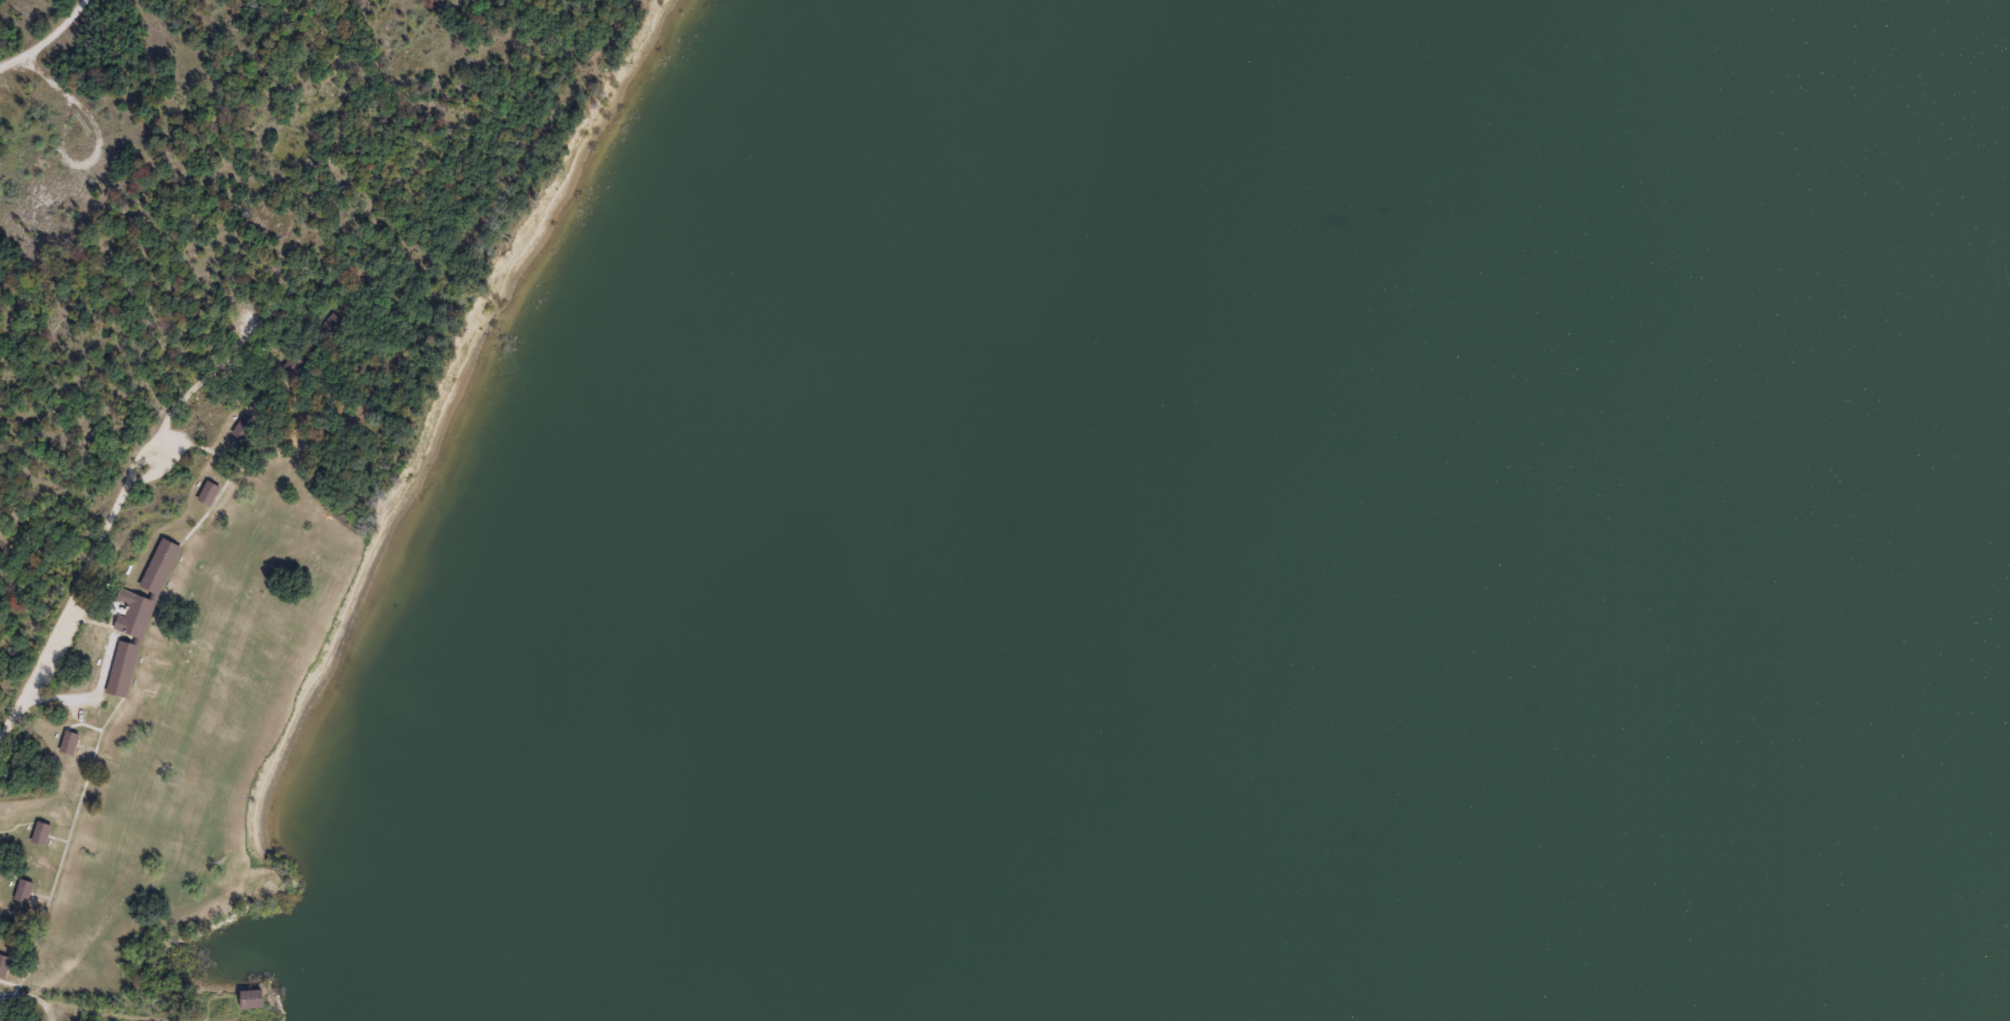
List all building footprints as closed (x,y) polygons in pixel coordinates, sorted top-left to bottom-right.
[(227,431),(242,414),(257,428),(242,444),(227,431)] [(207,507),(193,500),(204,480),(218,487),(207,507)] [(127,699),(102,692),(116,639),(129,643),(131,635),(111,630),(115,614),(122,616),(126,603),(113,600),(116,587),(138,593),(154,537),(169,542),(127,699)] [(55,751),(62,729),(77,734),(71,755),(55,751)] [(27,841),(34,820),(49,825),(42,846),(27,841)] [(24,904),(10,899),(17,877),(31,882),(24,904)] [(2,979),(0,978),(0,955),(9,957),(2,979)] [(238,1008),(237,990),(259,989),(260,1008),(238,1008)]
